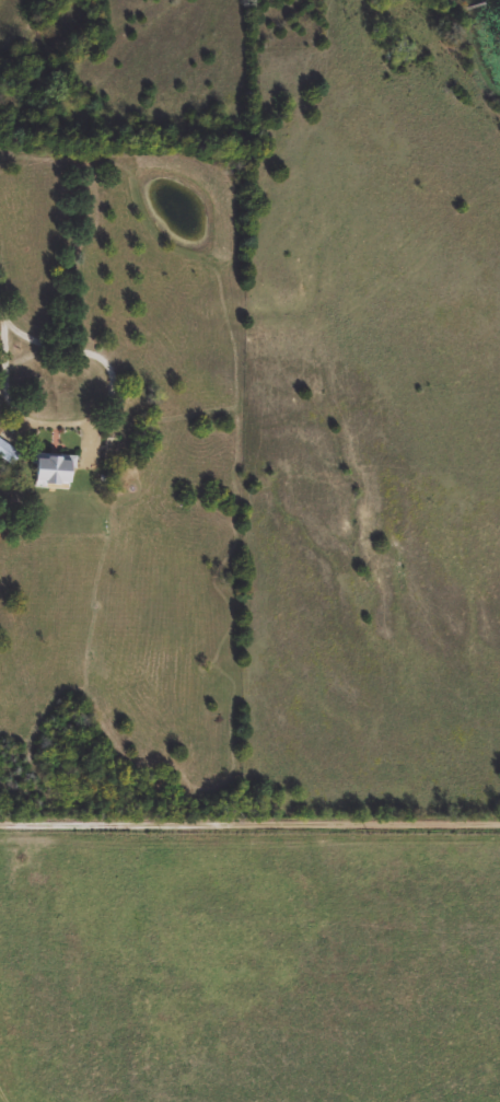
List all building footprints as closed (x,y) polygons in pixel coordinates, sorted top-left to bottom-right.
[(15,466),(0,457),(0,439),(23,453),(15,466)] [(74,485),(36,485),(36,455),(74,455),(74,485)]
